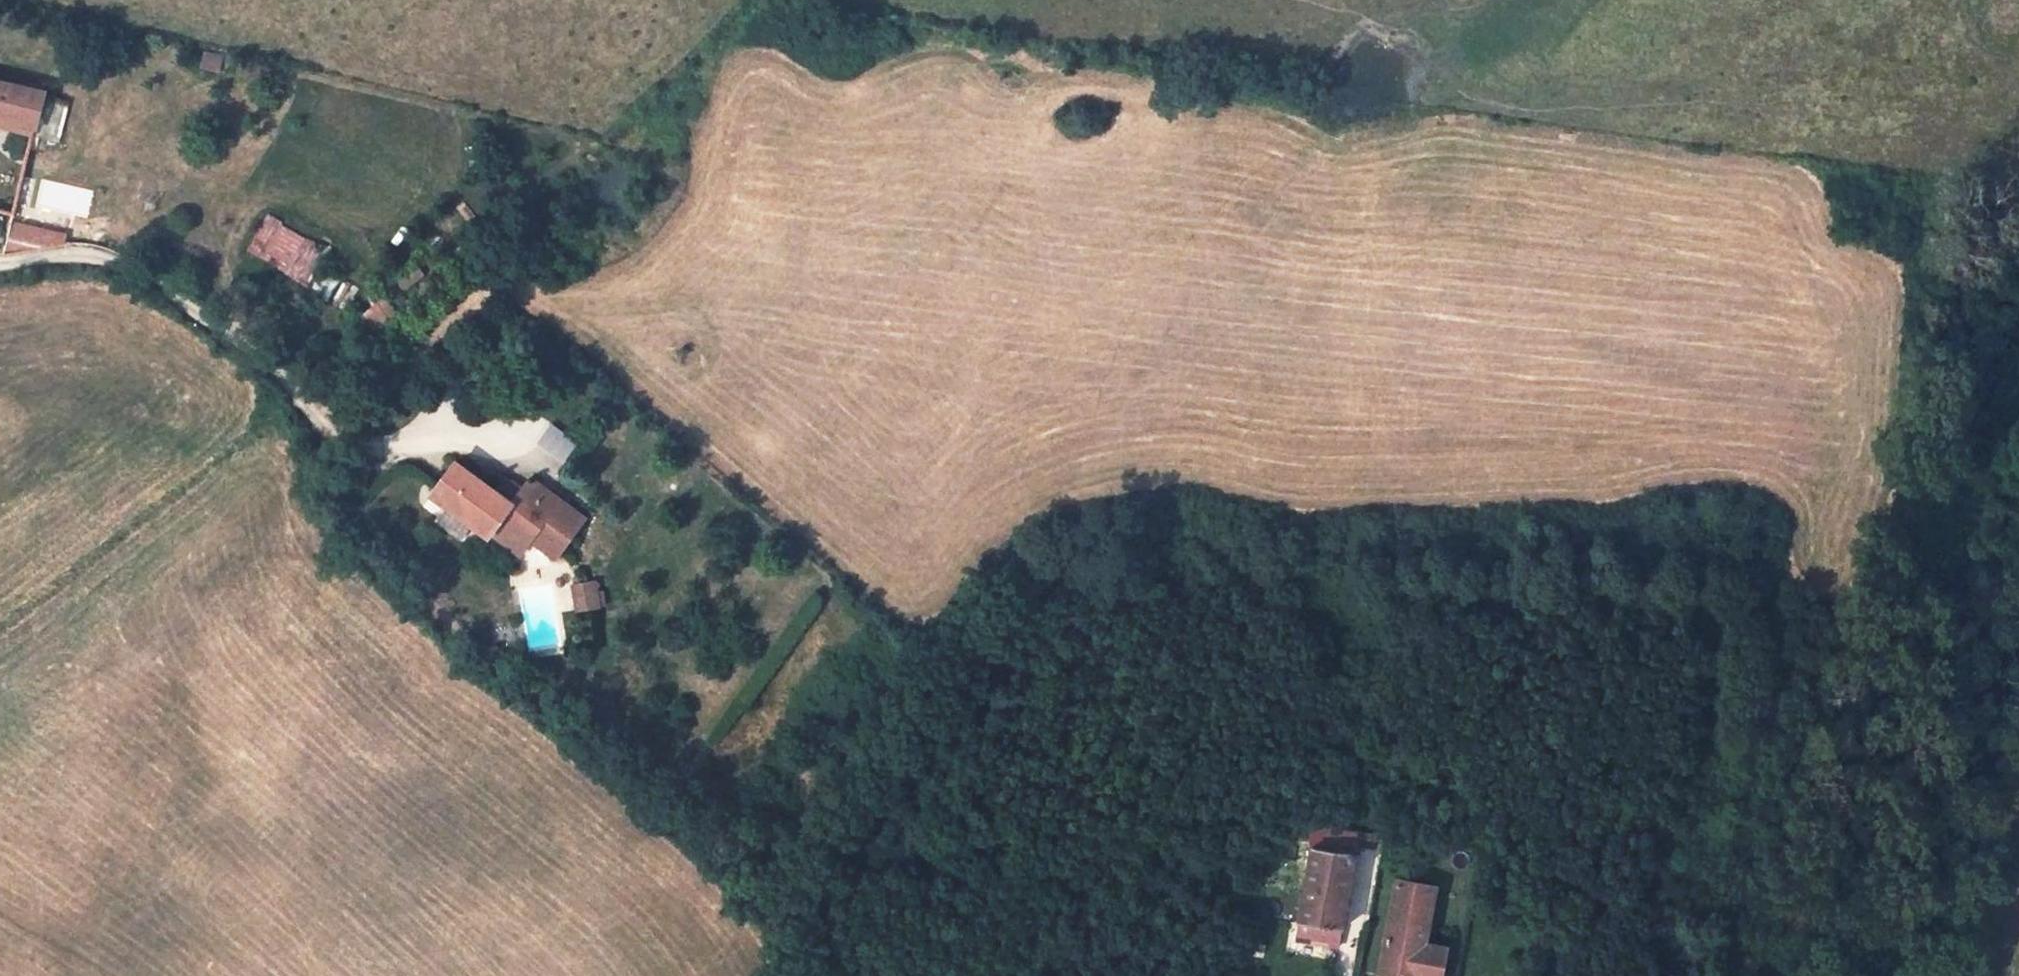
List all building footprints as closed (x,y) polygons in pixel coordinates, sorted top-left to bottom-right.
[(46,93),(0,82),(0,117),(37,127),(46,93)] [(0,117),(0,129),(35,138),(37,127),(0,117)] [(552,421),(537,441),(564,460),(579,441),(552,421)] [(456,464),(433,496),(491,539),(494,535),(503,523),(532,544),(534,542),(558,560),(587,520),(546,491),(543,495),(530,485),(524,494),(508,482),(499,494),(456,464)] [(503,523),(494,535),(523,556),(532,544),(503,523)] [(578,588),(581,612),(601,610),(597,585),(578,588)] [(1341,929),(1357,833),(1317,826),(1316,826),(1300,923),(1341,929)] [(1310,835),(1308,828),(1289,831),(1291,840),(1310,835)] [(1434,888),(1399,882),(1382,974),(1394,975),(1419,975),(1425,943),(1434,888)] [(1425,943),(1419,975),(1429,975),(1435,945),(1425,943)]
